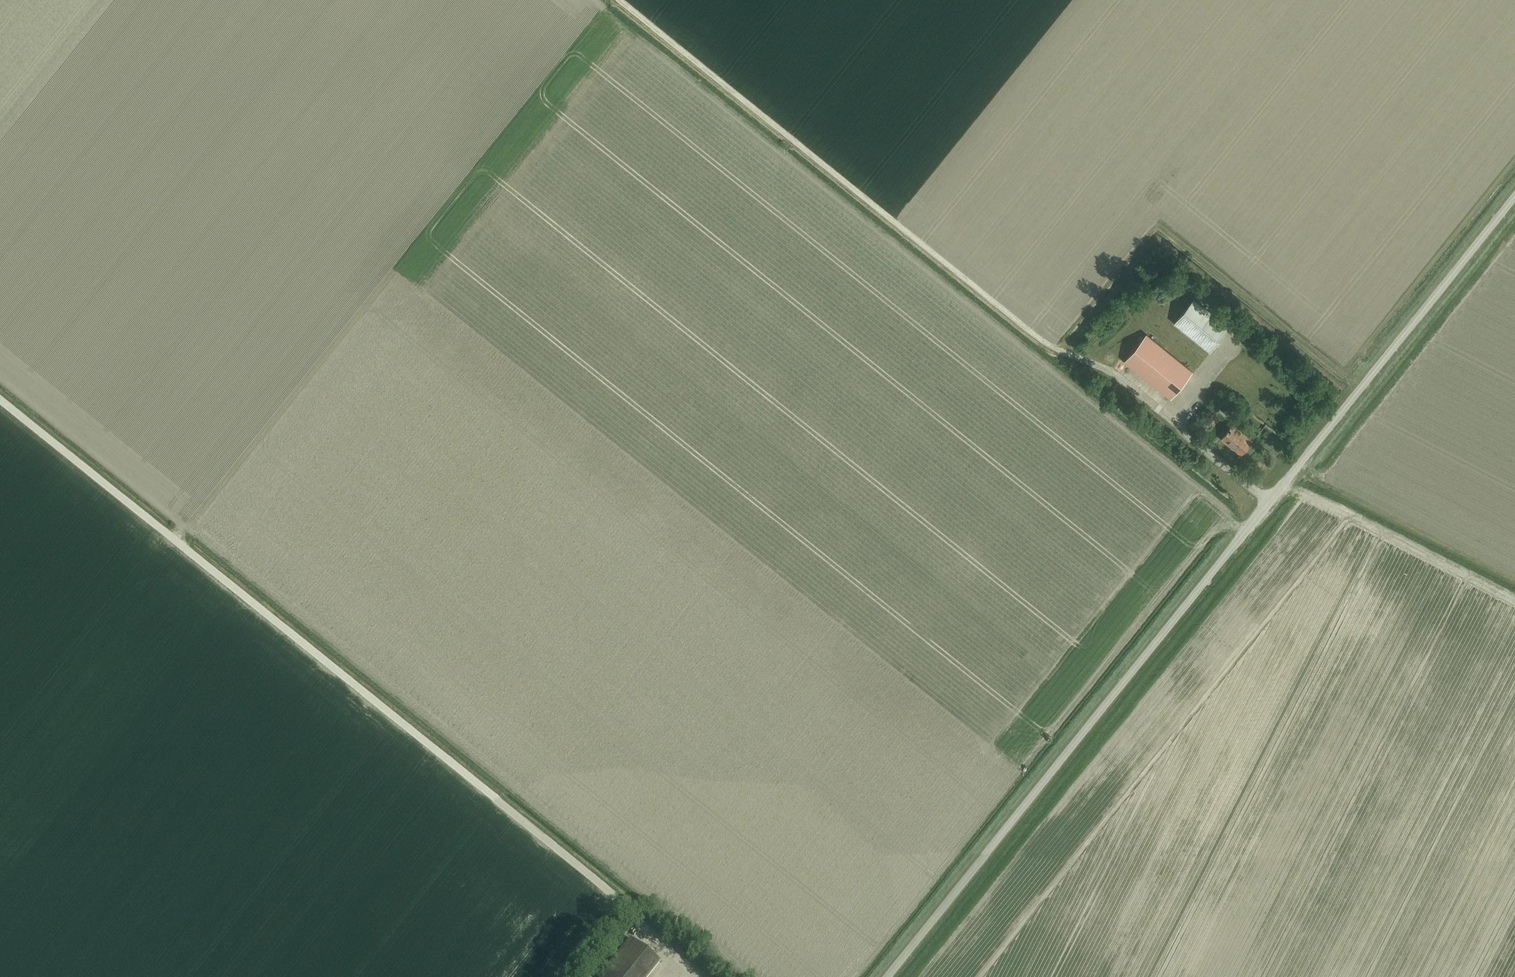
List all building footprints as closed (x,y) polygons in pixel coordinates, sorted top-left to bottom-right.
[(1209,351),(1228,327),(1195,299),(1175,324),(1209,351)] [(1171,398),(1192,371),(1147,335),(1125,361),(1171,398)] [(1240,454),(1252,440),(1233,424),(1221,439),(1240,454)] [(659,962),(630,938),(598,976),(647,976),(659,962)]
